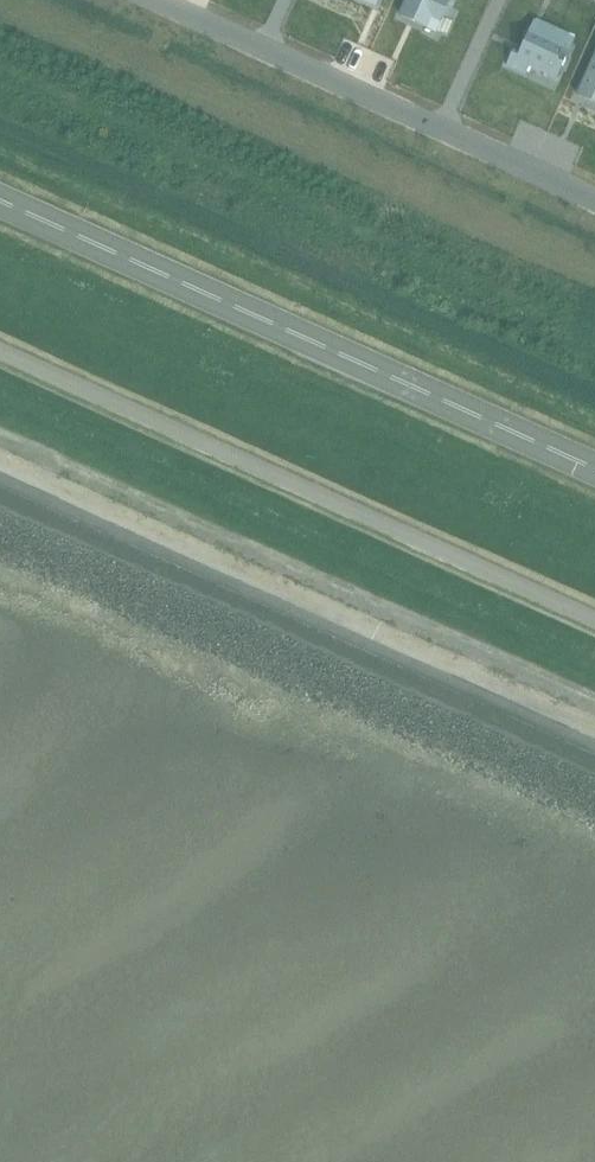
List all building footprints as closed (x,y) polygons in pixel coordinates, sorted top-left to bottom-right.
[(401,16),(435,31),(439,22),(440,23),(441,21),(439,20),(448,1),(450,2),(451,0),(450,0),(408,0),(401,16)] [(513,53),(508,64),(525,72),(529,65),(556,77),(562,65),(563,66),(565,61),(564,60),(569,48),(530,30),(519,55),(513,53)] [(578,96),(594,104),(594,59),(578,96)]
